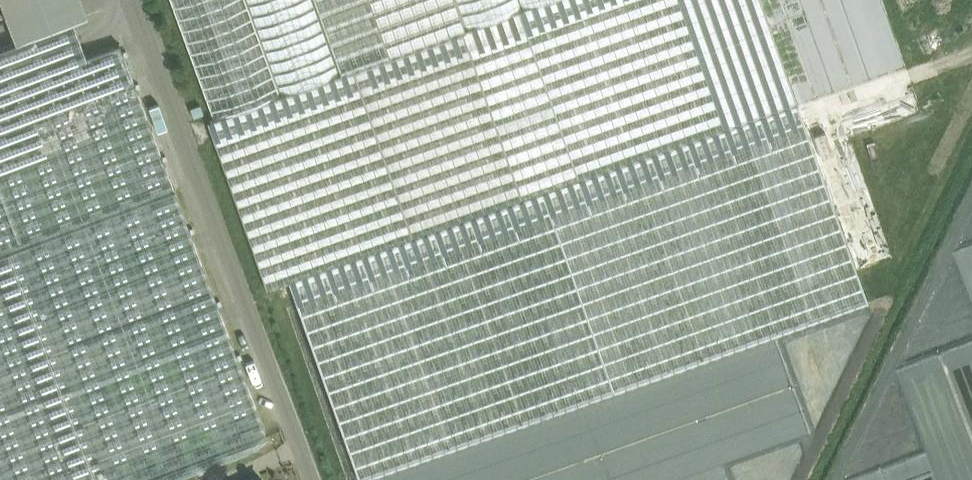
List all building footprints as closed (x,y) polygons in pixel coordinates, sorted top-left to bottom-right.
[(18,42),(73,21),(86,16),(80,0),(2,0),(18,42)] [(214,120),(214,121),(549,0),(170,0),(214,120)] [(214,121),(214,120),(208,122),(267,289),(523,199),(576,179),(577,180),(725,128),(679,0),(549,0),(214,121)] [(175,189),(120,45),(87,58),(73,21),(18,42),(0,49),(0,255),(175,189)] [(254,448),(267,436),(175,189),(0,255),(0,479),(169,479),(254,448)] [(947,258),(971,306),(971,246),(947,258)] [(490,431),(353,433),(353,466),(455,465),(455,445),(490,445),(490,431)]
